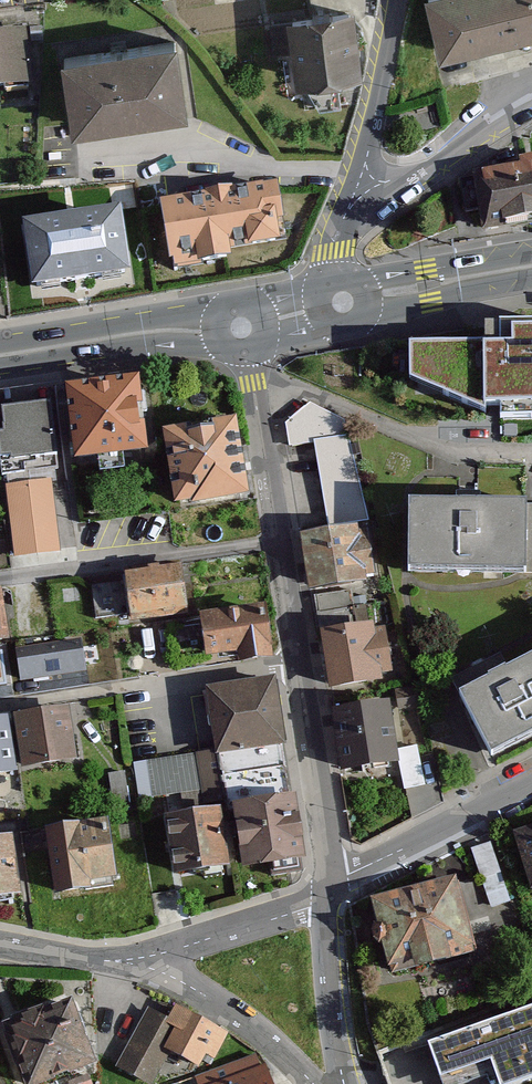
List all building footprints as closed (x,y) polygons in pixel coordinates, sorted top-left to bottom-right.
[(448,60),(531,40),(531,0),(434,0),(448,60)] [(298,57),(301,89),(365,83),(359,18),(270,26),(273,59),(298,57)] [(33,90),(25,35),(0,38),(0,95),(33,90)] [(65,63),(77,137),(192,120),(181,46),(65,63)] [(485,228),(531,220),(531,161),(521,163),(522,169),(460,180),(466,212),(482,209),(485,228)] [(166,208),(176,272),(275,258),(269,221),(286,218),(282,191),(166,208)] [(29,235),(38,298),(131,285),(122,223),(29,235)] [(486,331),(486,348),(409,349),(409,383),(488,422),(531,422),(531,331),(486,331)] [(72,463),(148,456),(142,385),(66,392),(72,463)] [(310,404),(287,425),(291,447),(314,443),(350,436),(346,419),(310,404)] [(8,467),(56,463),(52,414),(4,418),(8,467)] [(350,436),(314,443),(331,539),(372,532),(350,436)] [(179,520),(254,509),(244,438),(168,449),(179,520)] [(18,558),(59,555),(53,486),(13,489),(18,558)] [(416,571),(531,572),(531,539),(531,505),(417,504),(416,571)] [(331,539),(304,544),(314,600),(382,588),(372,532),(331,539)] [(134,624),(191,620),(187,576),(130,581),(134,624)] [(121,610),(119,581),(101,582),(102,611),(121,610)] [(0,588),(0,632),(8,631),(2,587),(0,588)] [(264,609),(200,620),(208,665),(271,654),(264,609)] [(390,633),(325,643),(334,703),(399,693),(390,633)] [(81,637),(16,647),(21,679),(86,670),(81,637)] [(495,751),(531,732),(531,653),(462,690),(495,751)] [(219,760),(284,749),(273,683),(208,694),(219,760)] [(66,710),(14,719),(22,772),(74,763),(66,710)] [(400,713),(337,720),(344,779),(407,772),(400,713)] [(6,719),(0,720),(0,778),(15,776),(6,719)] [(212,750),(140,754),(142,791),(214,787),(212,750)] [(295,803),(235,813),(245,875),(305,865),(295,803)] [(220,813),(166,822),(175,878),(229,870),(220,813)] [(109,828),(46,838),(56,900),(119,889),(109,828)] [(517,836),(531,891),(531,832),(517,836)] [(19,908),(17,850),(0,850),(0,909),(19,908)] [(461,891),(376,910),(394,992),(479,973),(461,891)] [(146,1011),(115,1068),(146,1083),(156,1083),(170,1057),(198,1072),(204,1060),(214,1065),(227,1040),(173,1011),(167,1022),(146,1011)] [(27,1083),(67,1083),(92,1075),(68,1012),(9,1034),(27,1083)] [(429,1053),(442,1083),(448,1083),(489,1068),(496,1083),(531,1083),(531,1012),(429,1053)]
